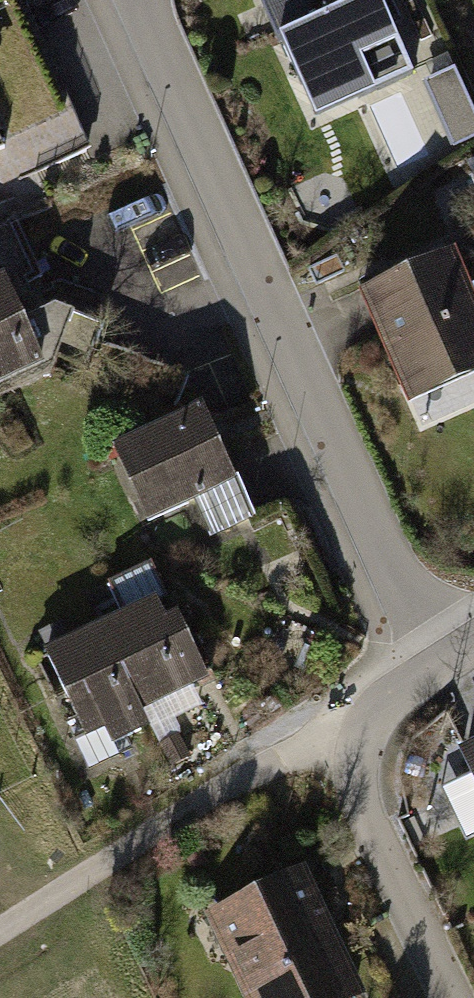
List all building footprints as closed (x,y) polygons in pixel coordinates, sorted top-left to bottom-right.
[(318,126),(418,80),(381,0),(260,0),(318,126)] [(24,181),(96,145),(77,107),(5,143),(24,181)] [(361,293),(408,403),(473,374),(473,294),(455,251),(361,293)] [(27,329),(6,282),(0,285),(0,341),(27,329)] [(0,341),(0,392),(46,371),(60,359),(85,369),(105,330),(61,314),(27,329),(0,341)] [(206,414),(115,452),(148,530),(239,492),(206,414)] [(158,604),(104,630),(146,718),(212,687),(180,620),(168,626),(158,604)] [(153,734),(146,718),(104,630),(46,657),(88,745),(107,736),(114,752),(153,734)] [(455,744),(473,783),(473,735),(455,744)] [(201,912),(242,997),(352,997),(365,992),(304,864),(201,912)]
